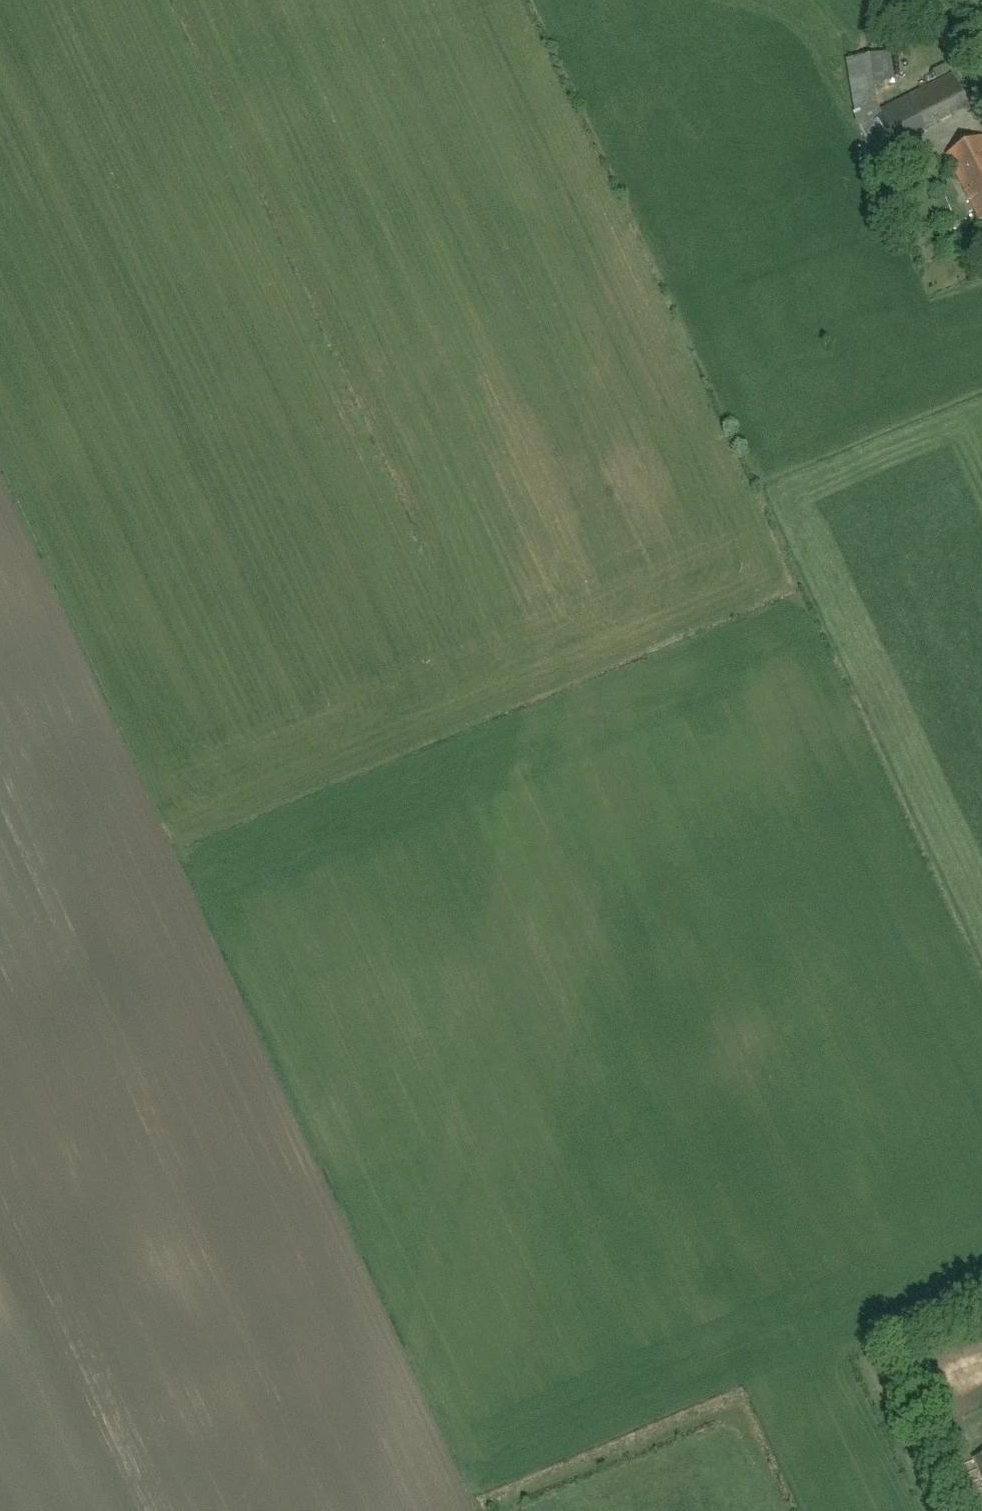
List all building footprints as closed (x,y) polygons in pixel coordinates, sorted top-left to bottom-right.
[(896,78),(886,58),(875,64),(870,53),(849,63),(864,94),(896,78)] [(880,112),(858,124),(874,156),(891,147),(892,149),(970,109),(953,76),(880,112)] [(967,120),(950,128),(955,138),(972,130),(967,120)] [(948,156),(981,220),(981,219),(981,139),(948,156)]
